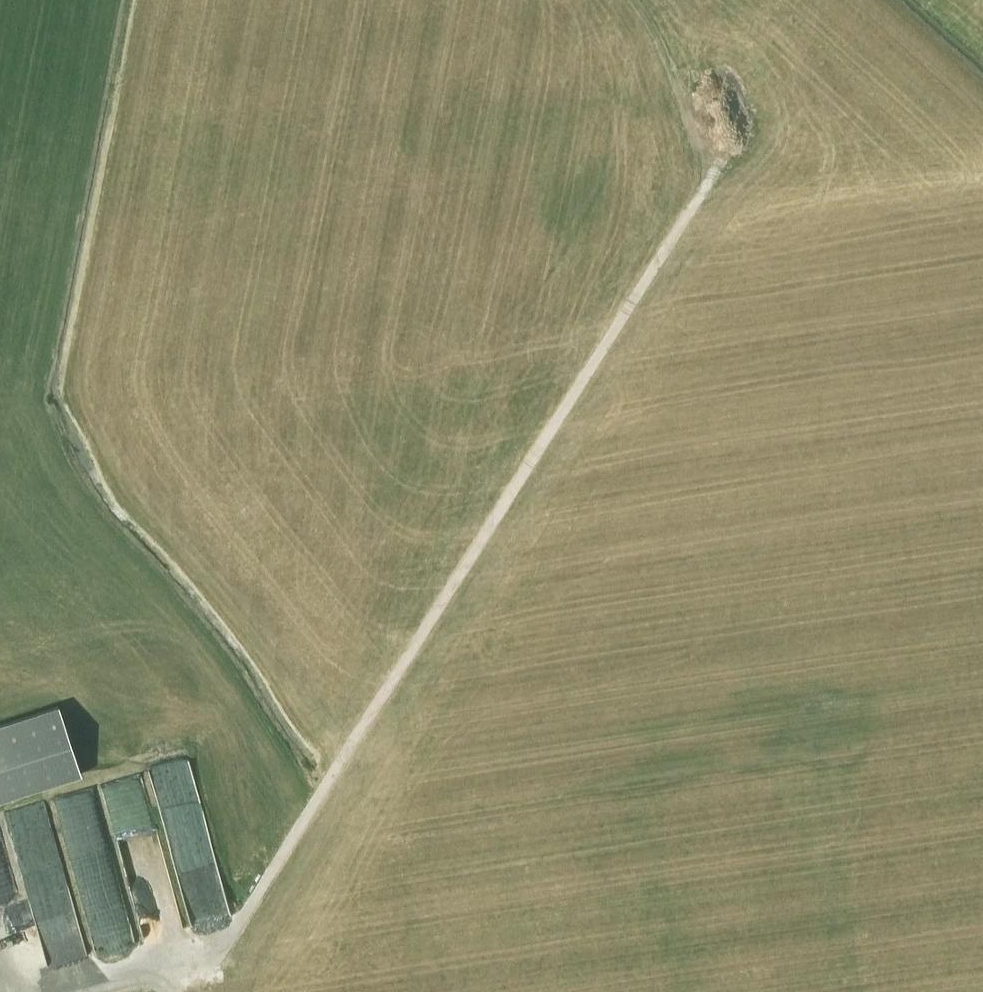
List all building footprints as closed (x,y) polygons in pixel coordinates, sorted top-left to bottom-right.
[(58,705),(0,724),(0,800),(80,774),(58,705)]
